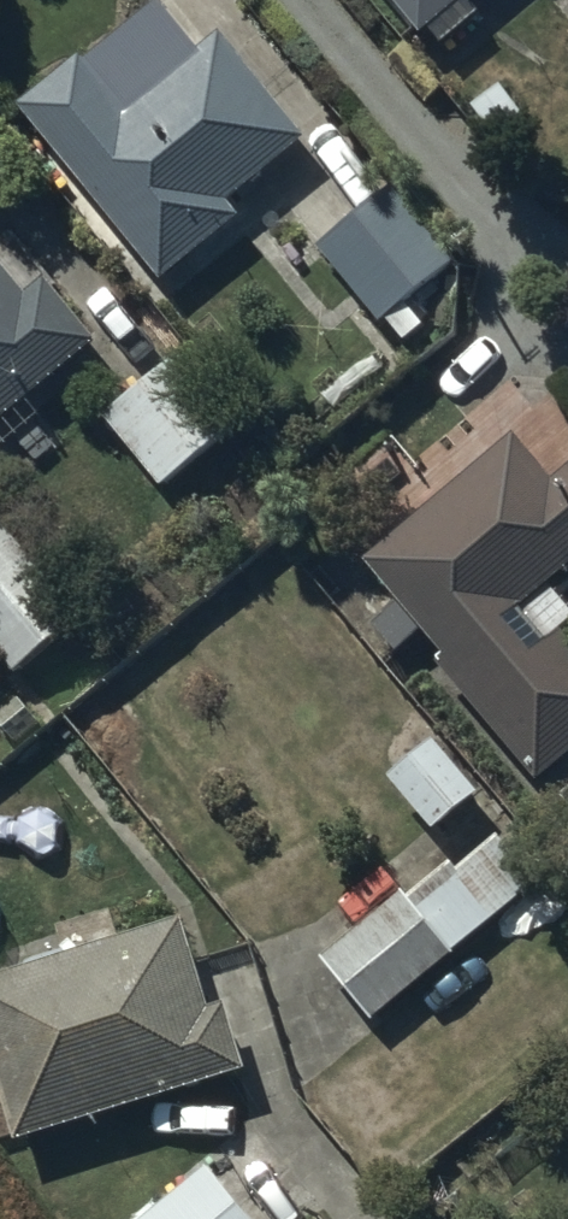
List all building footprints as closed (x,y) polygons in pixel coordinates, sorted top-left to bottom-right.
[(421,48),(478,0),(380,0),(421,48)] [(77,65),(15,117),(162,295),(241,230),(228,216),(308,150),(221,45),(201,61),(160,12),(84,74),(77,65)] [(392,192),(315,256),(379,333),(456,269),(392,192)] [(94,353),(43,293),(26,307),(0,275),(0,432),(94,353)] [(178,364),(101,427),(159,497),(235,434),(178,364)] [(567,765),(567,655),(559,645),(550,652),(522,621),(567,581),(567,482),(553,495),(511,448),(363,577),(395,612),(370,634),(396,664),(420,644),(440,667),(431,674),(536,794),(567,765)] [(14,685),(80,627),(0,537),(0,669),(14,685)] [(432,749),(386,788),(433,842),(478,803),(432,749)] [(321,966),(373,1030),(451,966),(448,963),(536,891),(497,844),(454,878),(450,873),(405,910),(396,900),(378,915),(360,894),(331,918),(350,942),(321,966)] [(0,986),(0,1109),(15,1157),(245,1088),(224,1016),(210,1021),(183,929),(0,986)] [(206,1180),(160,1218),(239,1218),(206,1180)]
